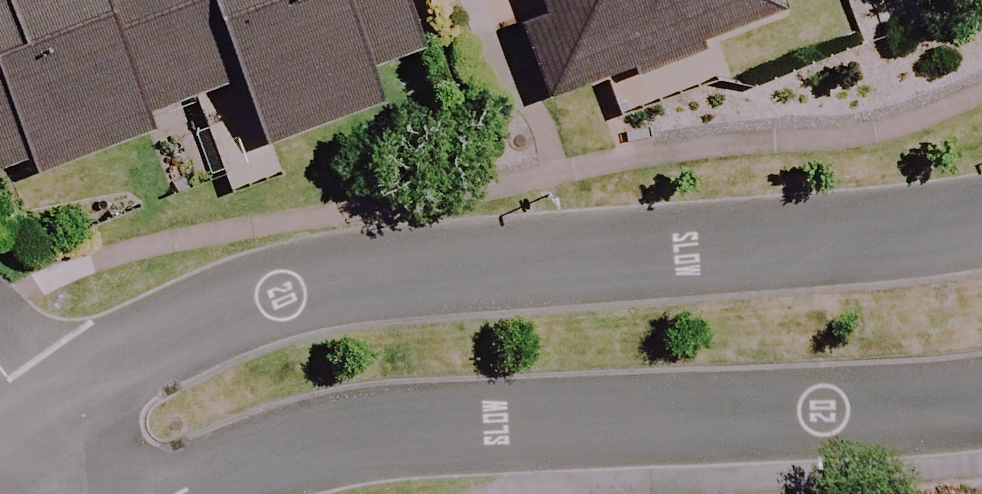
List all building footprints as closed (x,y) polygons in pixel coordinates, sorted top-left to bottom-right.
[(253,76),(275,137),(398,92),(386,61),(430,45),(414,0),(0,0),(0,169),(253,76)] [(797,16),(791,0),(555,0),(561,16),(529,27),(558,104),(797,16)]
